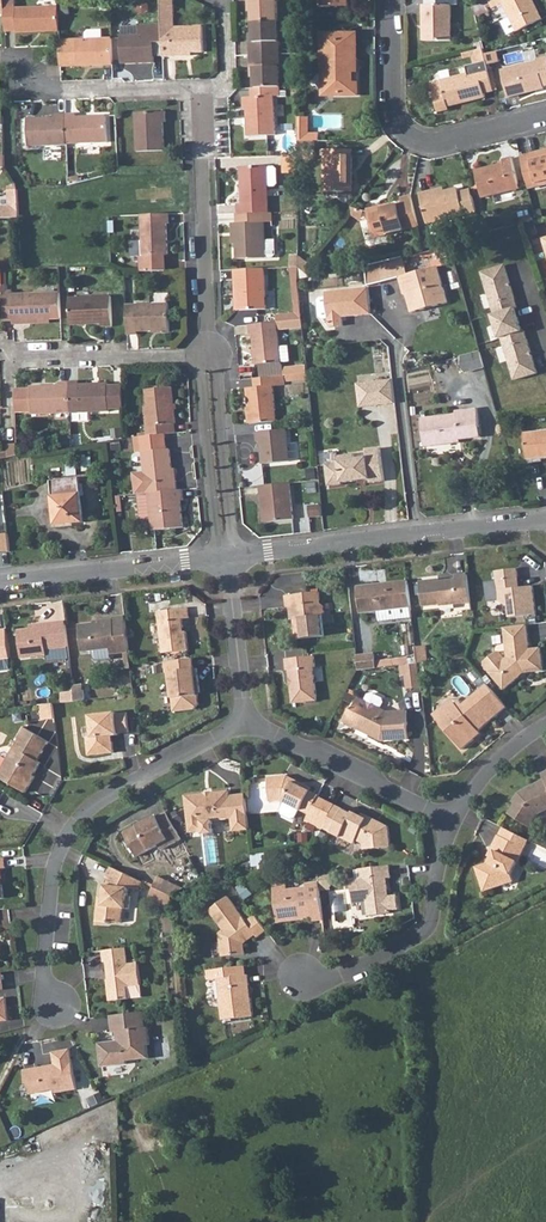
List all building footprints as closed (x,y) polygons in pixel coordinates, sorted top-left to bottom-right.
[(163,44),(163,58),(183,58),(183,54),(204,53),(203,28),(175,29),(174,0),(161,0),(162,26),(163,44)] [(249,3),(254,3),(254,22),(278,21),(277,0),(249,0),(249,3)] [(476,17),(489,12),(488,7),(490,6),(487,0),(480,0),(473,3),(476,17)] [(493,10),(504,5),(517,32),(542,19),(532,0),(489,0),(493,10)] [(17,33),(17,35),(59,34),(58,9),(16,10),(16,2),(5,3),(6,16),(6,34),(17,33)] [(424,6),(424,41),(451,41),(450,5),(424,6)] [(278,21),(254,22),(255,42),(250,42),(251,56),(279,55),(278,21)] [(162,26),(140,27),(140,36),(121,36),(122,62),(136,61),(137,65),(155,64),(154,44),(163,44),(162,26)] [(85,35),(85,41),(102,40),(101,31),(88,32),(85,35)] [(324,82),(356,82),(358,79),(358,72),(352,66),(358,59),(351,52),(358,44),(346,33),(339,39),(333,33),(320,45),(328,53),(321,60),(325,64),(321,69),(321,79),(324,82)] [(85,41),(59,43),(60,68),(113,66),(112,40),(102,40),(85,41)] [(476,51),(477,57),(479,65),(487,63),(485,55),(484,49),(476,51)] [(485,55),(487,63),(488,65),(500,62),(497,52),(485,55)] [(279,55),(251,56),(251,69),(256,70),(257,88),(280,87),(279,55)] [(509,98),(545,89),(544,87),(545,87),(545,58),(537,60),(538,63),(502,72),(509,98)] [(467,68),(469,75),(489,70),(488,65),(487,63),(479,65),(467,68)] [(495,92),(489,70),(469,75),(443,82),(432,84),(431,87),(434,98),(436,97),(440,113),(450,111),(450,107),(488,97),(487,94),(495,92)] [(324,82),(326,83),(323,86),(323,95),(334,95),(336,93),(341,98),(345,94),(348,96),(357,97),(357,87),(355,83),(356,82),(324,82)] [(245,99),(245,109),(248,109),(249,138),(277,137),(275,97),(281,97),(280,87),(257,88),(252,89),(253,98),(245,99)] [(136,115),(138,153),(165,153),(164,124),(167,124),(167,114),(136,115)] [(65,115),(57,116),(57,119),(28,121),(29,148),(67,147),(67,145),(65,115)] [(65,115),(67,145),(106,144),(106,117),(77,118),(76,115),(65,115)] [(298,142),(298,155),(298,157),(307,157),(307,155),(314,155),(314,142),(298,142)] [(325,151),(325,193),(352,193),(352,150),(325,151)] [(530,155),(539,186),(545,185),(545,154),(541,156),(540,152),(530,155)] [(298,155),(283,156),(284,164),(287,164),(287,174),(298,173),(298,161),(298,157),(298,155)] [(477,172),(483,197),(520,188),(513,159),(504,161),(505,164),(477,172)] [(239,215),(268,215),(267,188),(275,188),(277,185),(277,171),(274,168),(266,169),(266,167),(242,168),(243,205),(239,205),(239,215)] [(459,193),(458,188),(430,195),(430,192),(420,195),(427,225),(476,212),(472,195),(460,198),(459,193)] [(459,193),(460,198),(472,195),(471,190),(459,193)] [(411,197),(402,199),(403,204),(382,209),(382,208),(368,212),(374,238),(418,227),(411,197)] [(0,220),(20,219),(19,207),(13,208),(0,208),(0,217),(0,220)] [(185,212),(171,213),(172,222),(185,222),(185,212)] [(239,215),(239,225),(233,225),(233,245),(237,245),(238,261),(266,259),(266,241),(265,224),(273,224),(273,214),(268,215),(239,215)] [(141,273),(166,272),(166,255),(168,255),(166,224),(169,224),(169,215),(143,216),(144,256),(141,256),(141,273)] [(266,241),(266,259),(274,259),(276,256),(276,241),(266,241)] [(303,273),(309,279),(318,277),(315,258),(303,273)] [(402,258),(366,266),(368,287),(399,279),(402,290),(405,290),(411,314),(447,304),(436,268),(407,276),(402,258)] [(495,316),(492,317),(499,340),(502,340),(508,362),(531,355),(524,333),(522,333),(515,310),(517,309),(504,267),(482,274),(495,316)] [(235,271),(236,289),(240,289),(241,311),(267,310),(264,270),(235,271)] [(368,289),(325,294),(326,298),(319,299),(317,301),(318,317),(321,319),(328,318),(329,329),(342,327),(341,318),(371,315),(368,289)] [(4,293),(5,321),(14,321),(15,326),(25,325),(25,321),(52,319),(61,319),(60,295),(14,297),(13,293),(4,293)] [(69,299),(71,326),(103,325),(103,327),(113,327),(111,298),(69,299)] [(127,306),(128,336),(138,335),(138,333),(170,331),(168,304),(127,306)] [(289,322),(290,329),(303,328),(302,321),(289,322)] [(249,325),(250,336),(253,336),(256,366),(291,362),(289,347),(280,348),(278,330),(277,323),(249,325)] [(480,354),(463,358),(467,370),(483,366),(480,354)] [(508,362),(514,381),(537,375),(531,355),(508,362)] [(253,380),(255,388),(247,389),(251,424),(276,422),(271,378),(253,380)] [(372,385),(374,408),(395,405),(392,382),(372,385)] [(16,408),(17,415),(32,414),(32,416),(71,414),(70,383),(59,384),(59,387),(31,388),(31,390),(16,391),(16,408)] [(70,383),(71,414),(109,412),(109,411),(125,410),(124,386),(108,387),(108,385),(80,386),(80,383),(70,383)] [(372,385),(357,387),(359,410),(374,408),(372,385)] [(166,435),(176,434),(176,425),(178,425),(176,389),(146,390),(147,407),(144,408),(145,419),(148,418),(149,437),(166,435)] [(422,420),(425,448),(455,445),(455,442),(461,441),(481,439),(478,410),(456,413),(456,416),(422,420)] [(257,433),(258,442),(261,443),(263,465),(289,463),(287,430),(257,433)] [(529,461),(545,459),(545,432),(526,435),(529,461)] [(134,475),(136,496),(139,495),(179,491),(178,481),(174,482),(170,450),(167,450),(166,435),(149,437),(136,438),(138,453),(144,453),(146,474),(134,475)] [(10,446),(10,455),(10,459),(19,458),(18,446),(10,446)] [(328,480),(340,479),(341,484),(370,481),(370,484),(385,483),(381,450),(367,452),(367,459),(356,461),(355,457),(339,459),(339,453),(326,454),(328,480)] [(68,467),(69,477),(77,476),(77,466),(68,467)] [(51,482),(57,526),(84,523),(79,479),(51,482)] [(328,480),(329,487),(341,486),(341,484),(340,479),(328,480)] [(260,486),(262,502),(265,502),(267,522),(293,519),(289,483),(260,486)] [(153,520),(154,532),(185,528),(182,501),(185,501),(184,490),(179,491),(139,495),(142,519),(144,521),(153,520)] [(309,507),(310,518),(323,516),(322,505),(309,507)] [(487,603),(499,602),(508,608),(510,619),(536,615),(533,588),(520,589),(517,571),(496,573),(497,583),(485,585),(487,603)] [(466,575),(455,576),(455,581),(447,582),(443,585),(439,586),(438,582),(419,584),(423,608),(438,607),(441,609),(470,605),(466,575)] [(406,582),(356,587),(359,613),(377,611),(378,622),(411,618),(406,582)] [(288,597),(289,610),(294,610),(298,640),(325,637),(322,618),(325,614),(325,608),(321,605),(320,594),(288,597)] [(160,614),(163,654),(189,652),(187,633),(184,633),(183,620),(189,620),(188,611),(160,614)] [(125,618),(112,619),(111,622),(101,623),(101,626),(80,627),(83,653),(95,652),(95,660),(99,662),(113,661),(112,655),(130,654),(125,618)] [(49,648),(70,646),(66,622),(45,624),(46,627),(22,631),(24,657),(50,654),(49,648)] [(504,629),(508,658),(506,660),(490,673),(504,690),(520,678),(520,674),(544,671),(541,649),(530,651),(526,626),(504,629)] [(0,633),(0,661),(10,660),(7,632),(0,633)] [(49,648),(50,654),(50,656),(70,653),(70,646),(49,648)] [(415,648),(416,664),(418,663),(429,663),(427,647),(415,648)] [(485,666),(490,673),(506,660),(501,653),(497,653),(485,663),(485,666)] [(356,656),(358,672),(375,669),(373,654),(356,656)] [(286,660),(288,670),(291,670),(294,703),(318,701),(314,668),(316,668),(315,657),(286,660)] [(166,663),(167,673),(172,673),(177,710),(198,708),(201,704),(200,694),(201,693),(198,668),(193,669),(193,659),(166,663)] [(421,687),(418,663),(416,664),(403,665),(405,675),(406,689),(421,687)] [(485,684),(461,705),(458,702),(436,721),(462,750),(473,741),(471,738),(506,707),(485,684)] [(74,686),(76,701),(87,700),(85,685),(74,686)] [(364,701),(379,708),(382,704),(380,698),(371,693),(367,696),(364,701)] [(364,701),(357,698),(352,708),(349,708),(343,720),(364,731),(363,732),(380,740),(407,739),(405,711),(385,711),(379,708),(364,701)] [(54,704),(42,705),(44,720),(56,718),(54,704)] [(88,753),(99,752),(99,757),(115,755),(114,746),(111,742),(111,738),(118,737),(119,735),(129,734),(127,713),(116,714),(116,713),(90,716),(92,738),(87,739),(88,753)] [(4,781),(26,794),(36,777),(35,775),(42,763),(40,762),(37,760),(40,751),(44,754),(52,741),(28,728),(21,739),(23,741),(11,762),(14,764),(4,781)] [(1,779),(4,781),(14,764),(11,762),(1,779)] [(542,775),(545,780),(522,793),(509,814),(530,828),(539,815),(545,812),(545,773),(542,775)] [(268,777),(270,801),(284,800),(286,801),(301,809),(309,813),(306,819),(323,829),(335,804),(326,799),(298,784),(298,782),(287,775),(268,777)] [(230,790),(187,795),(191,831),(204,830),(204,831),(213,831),(213,820),(232,818),(233,820),(248,818),(244,793),(231,795),(230,790)] [(301,809),(286,801),(283,808),(284,813),(293,817),(298,815),(301,809)] [(331,833),(354,843),(354,841),(355,840),(358,842),(362,844),(363,848),(388,845),(386,826),(368,817),(366,820),(353,813),(352,815),(343,810),(331,833)] [(167,813),(158,817),(157,816),(126,833),(139,858),(161,846),(163,850),(181,840),(167,813)] [(248,818),(233,820),(234,830),(249,829),(248,818)] [(477,869),(485,892),(514,881),(512,875),(525,849),(529,841),(504,829),(501,837),(500,837),(493,851),(495,853),(489,865),(477,869)] [(392,878),(400,878),(400,873),(408,874),(408,864),(393,864),(392,878)] [(359,882),(350,883),(353,905),(366,903),(368,918),(388,915),(388,912),(398,910),(396,897),(388,898),(385,880),(391,879),(389,866),(364,869),(366,881),(359,882)] [(112,868),(108,878),(111,881),(109,885),(106,886),(103,906),(98,906),(95,923),(107,925),(110,922),(120,924),(122,910),(128,911),(130,898),(128,898),(130,889),(139,890),(142,883),(112,868)] [(357,870),(359,882),(366,881),(364,869),(357,870)] [(152,888),(171,897),(184,890),(158,876),(152,888)] [(318,883),(309,883),(307,887),(288,888),(288,879),(274,881),(279,921),(311,917),(312,920),(323,919),(318,883)] [(149,896),(173,908),(171,897),(152,888),(149,896)] [(256,917),(247,922),(228,897),(210,912),(224,931),(220,934),(223,958),(247,955),(246,941),(255,934),(259,938),(267,932),(256,917)] [(103,953),(104,964),(107,964),(109,978),(107,981),(109,1004),(127,1002),(127,1000),(127,989),(139,988),(141,988),(138,965),(129,965),(128,950),(103,953)] [(246,969),(211,973),(212,982),(220,981),(225,1022),(254,1019),(249,977),(247,978),(246,969)] [(139,988),(127,989),(127,1000),(140,999),(139,988)] [(110,1018),(112,1033),(117,1033),(117,1042),(99,1044),(100,1068),(126,1066),(127,1062),(148,1061),(146,1048),(147,1046),(149,1046),(147,1029),(144,1030),(143,1014),(110,1018)] [(24,1074),(25,1088),(28,1088),(28,1097),(54,1094),(54,1097),(75,1095),(70,1055),(54,1057),(55,1070),(24,1074)]
